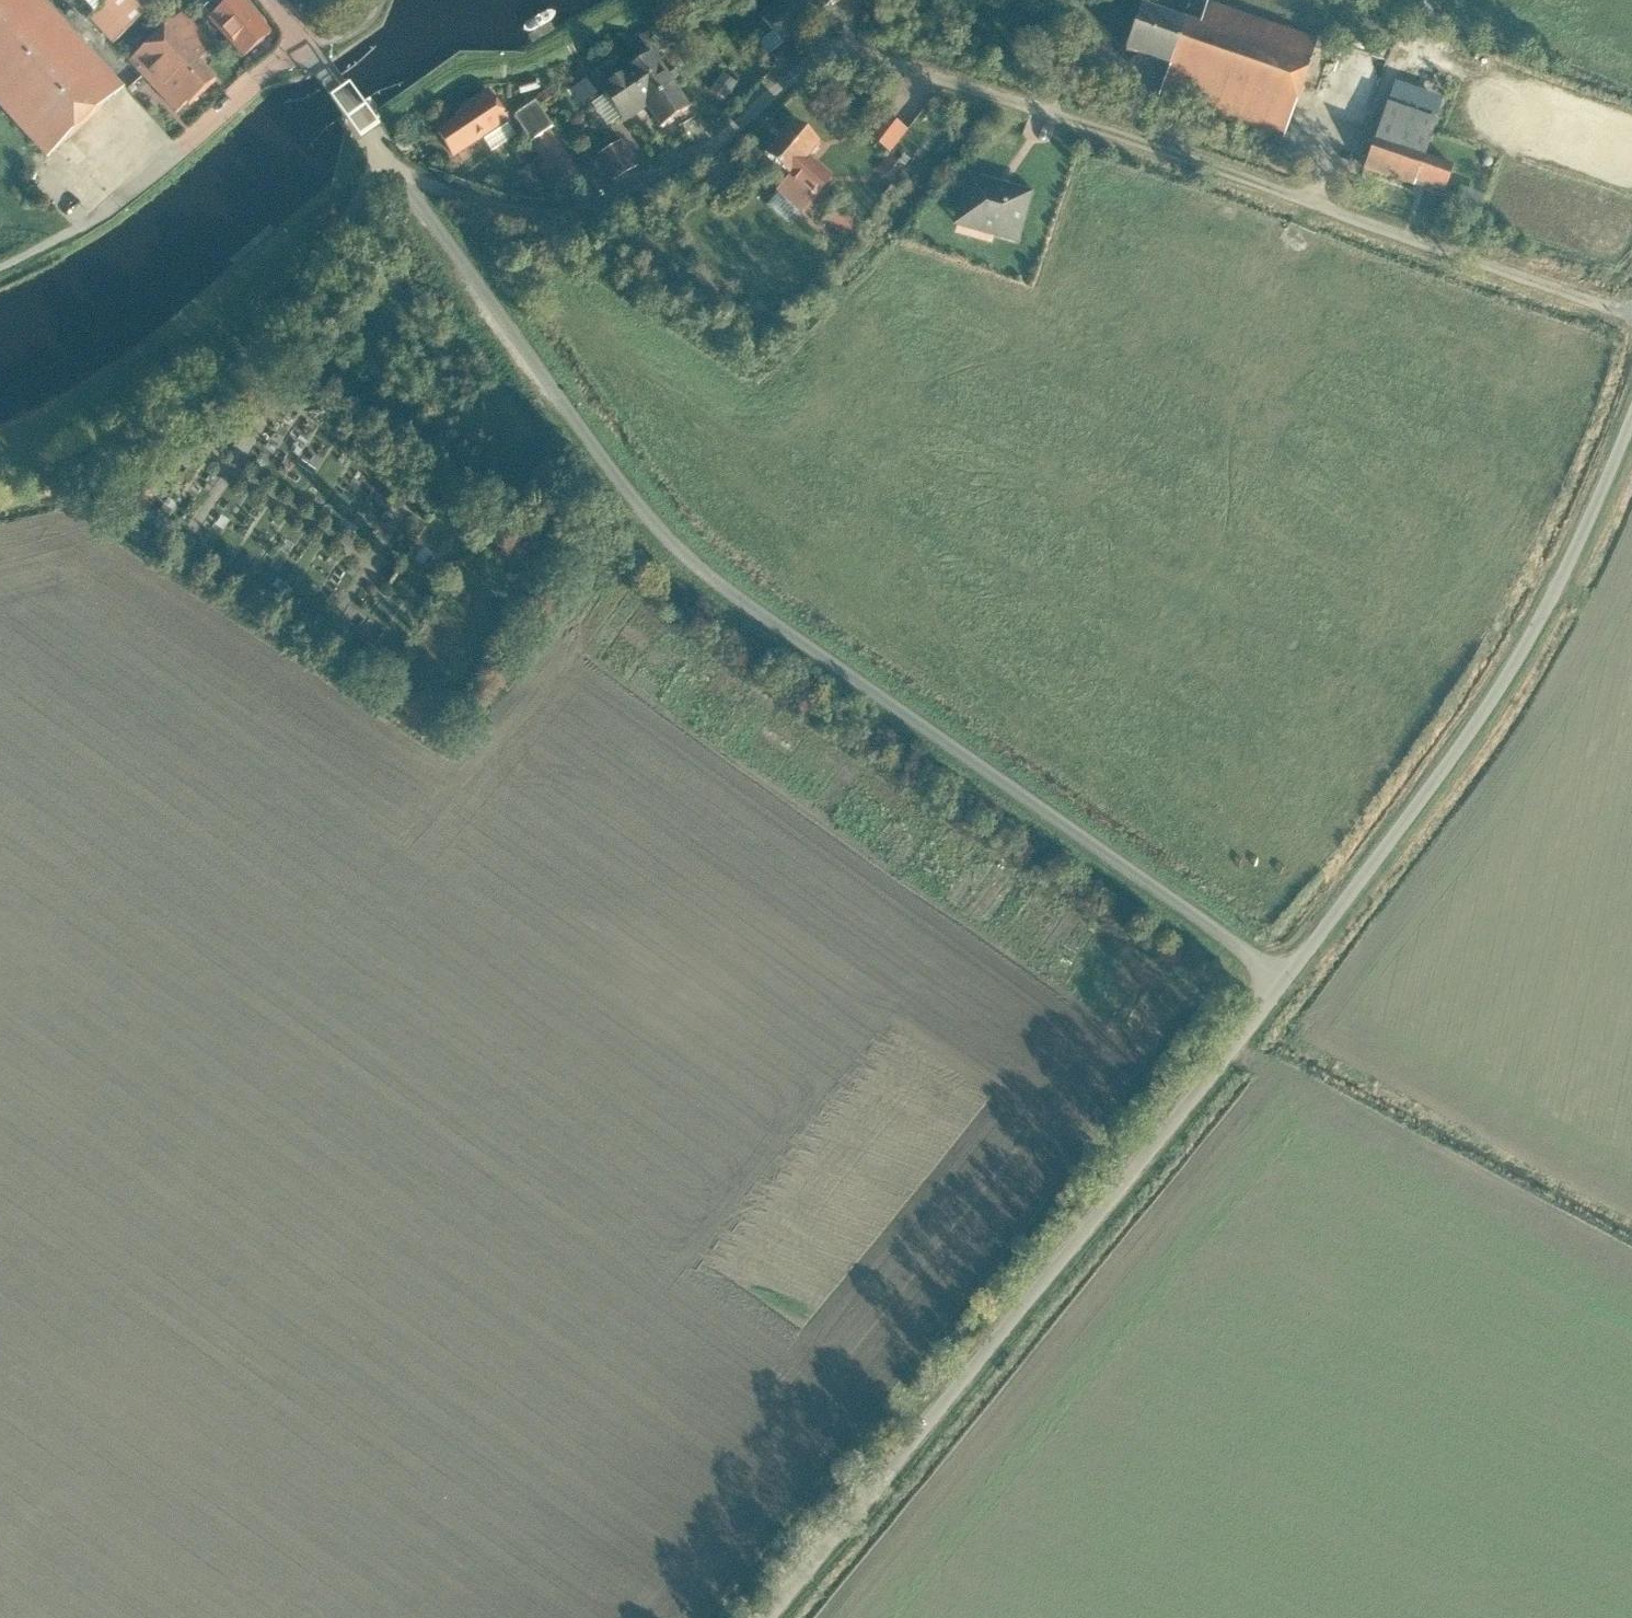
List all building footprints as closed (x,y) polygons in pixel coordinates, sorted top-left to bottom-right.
[(44,159),(122,89),(43,0),(0,0),(0,109),(44,159)] [(88,19),(112,46),(159,6),(154,0),(110,0),(88,19)] [(211,21),(246,61),(275,36),(244,0),(235,0),(211,21)] [(762,18),(786,48),(824,17),(823,14),(841,0),(784,0),(762,18)] [(1160,97),(1283,142),(1318,41),(1208,2),(1198,28),(1144,7),(1124,54),(1170,70),(1160,97)] [(220,82),(202,62),(216,49),(183,14),(129,64),(180,119),(220,82)] [(652,53),(638,62),(674,118),(690,108),(655,57),(652,53)] [(623,72),(600,86),(622,120),(646,105),(660,127),(674,118),(638,62),(623,72)] [(439,133),(455,158),(511,123),(490,90),(460,109),(465,116),(439,133)] [(553,128),(537,102),(517,115),(534,140),(553,128)] [(1440,122),(1389,104),(1366,168),(1416,186),(1418,183),(1445,193),(1455,168),(1427,157),(1440,122)] [(894,151),(912,128),(889,110),(871,134),(894,151)] [(793,124),(765,156),(792,179),(780,192),(805,215),(835,180),(809,160),(820,146),(793,124)] [(626,137),(599,152),(615,180),(642,165),(626,137)] [(886,174),(902,162),(895,153),(880,165),(886,174)] [(520,176),(534,193),(552,179),(538,161),(520,176)] [(1032,195),(967,176),(952,227),(1016,246),(1032,195)] [(835,224),(853,234),(861,218),(843,209),(835,224)] [(326,215),(314,225),(324,237),(336,227),(326,215)]
